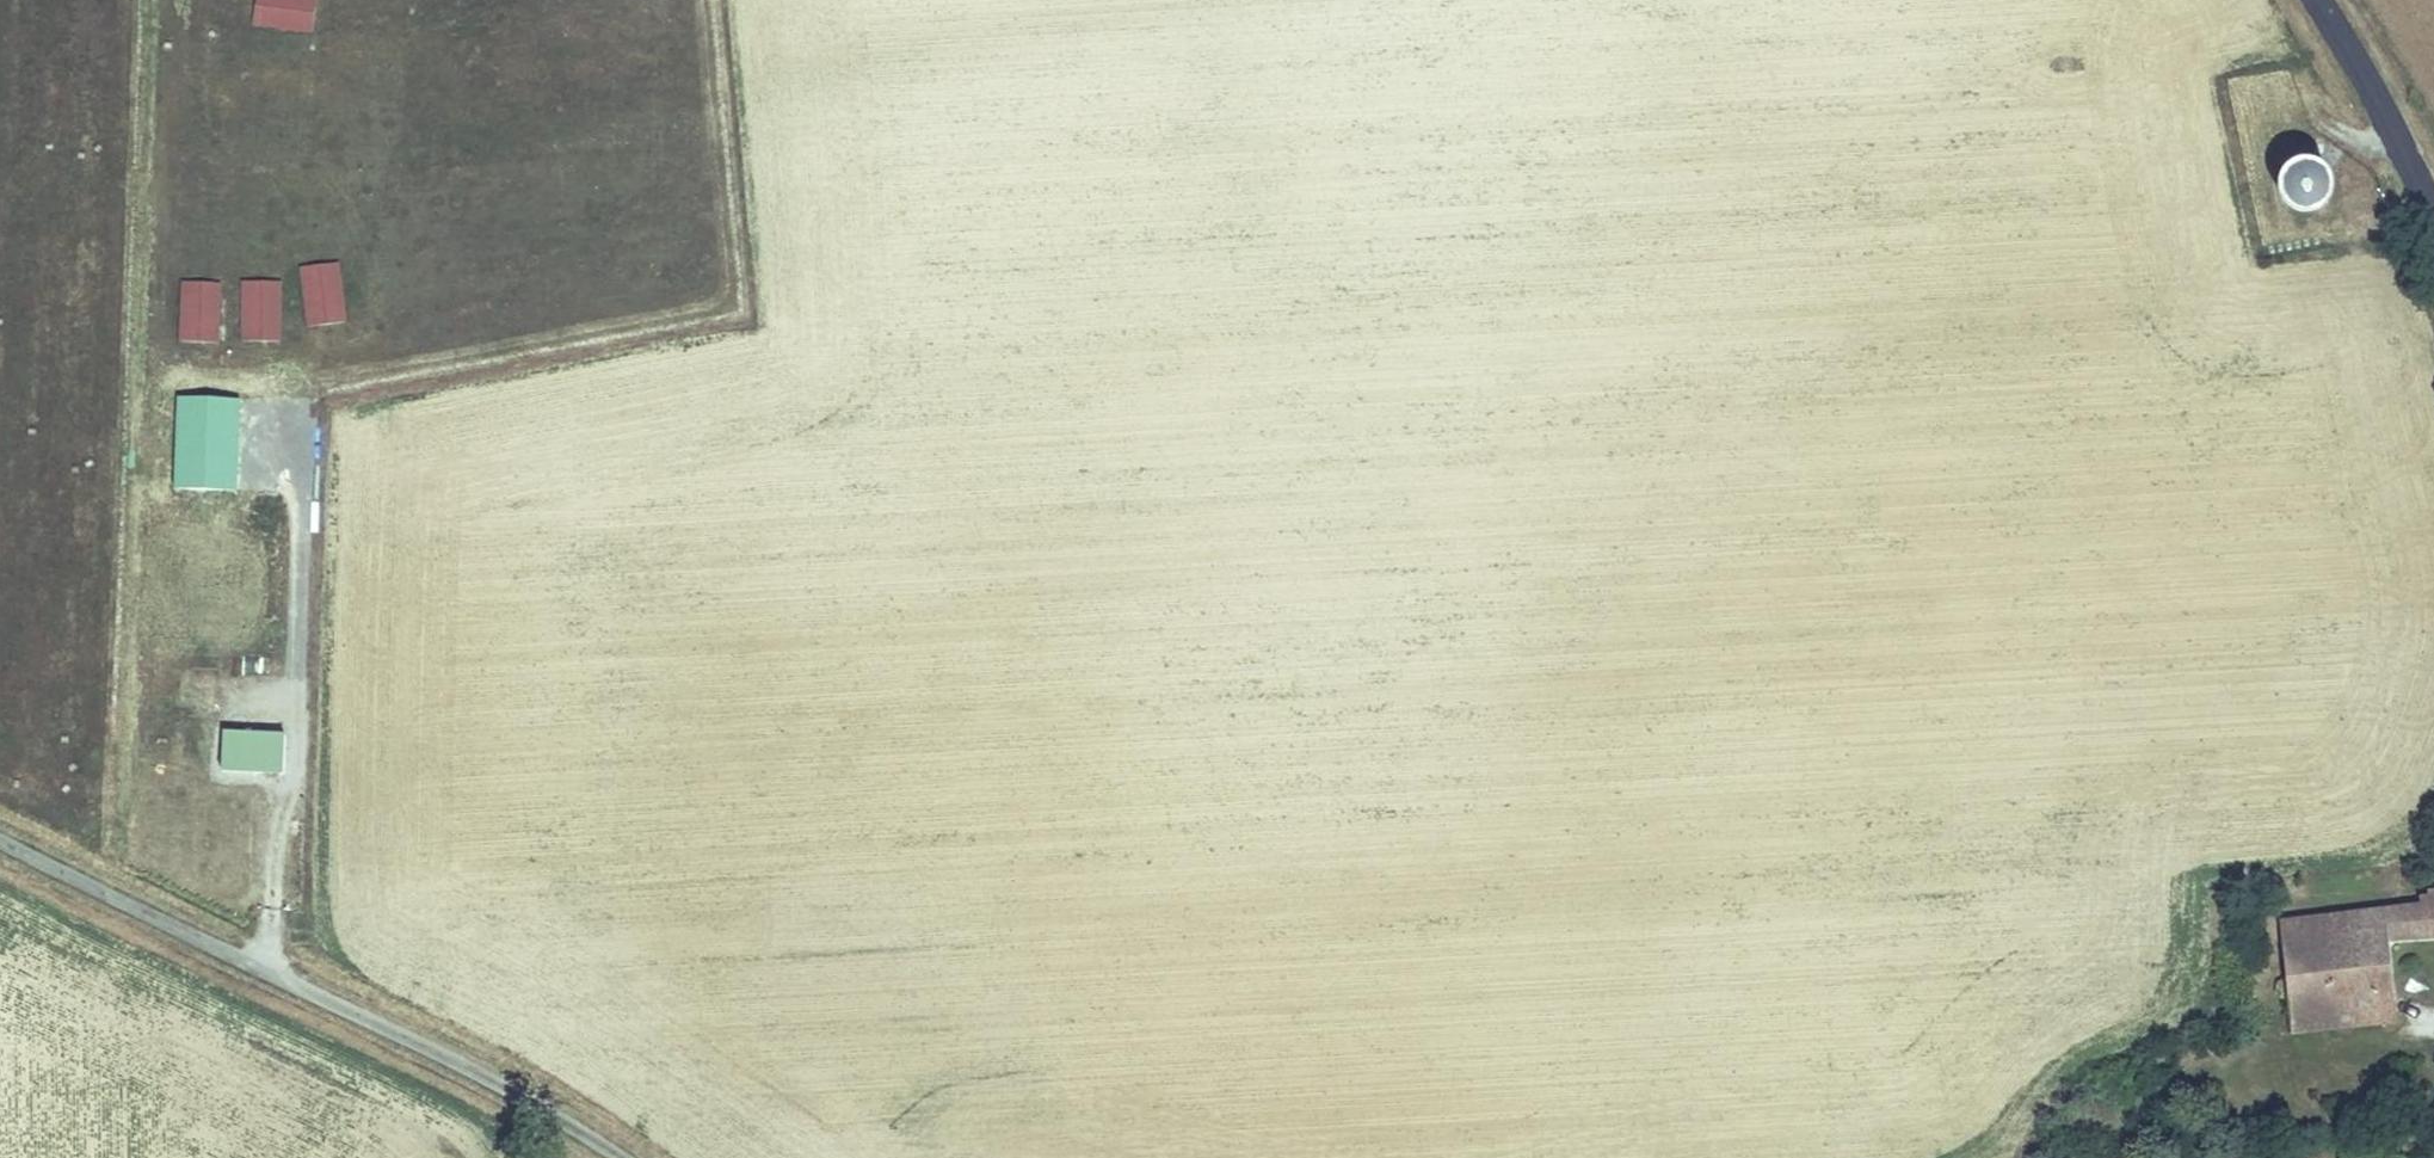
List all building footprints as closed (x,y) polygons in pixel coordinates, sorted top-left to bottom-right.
[(2305,164),(2296,164),(2287,168),(2281,175),(2278,183),(2278,193),(2282,201),(2289,207),(2297,210),(2307,210),(2315,206),(2321,199),(2324,191),(2324,182),(2320,173),(2313,167),(2305,164)] [(217,778),(285,780),(286,734),(219,732),(217,778)] [(2339,1028),(2338,1004),(2393,1002),(2391,947),(2433,946),(2433,904),(2430,910),(2417,916),(2284,921),(2290,1031),(2339,1028)] [(2338,1004),(2339,1028),(2393,1026),(2393,1002),(2338,1004)]
